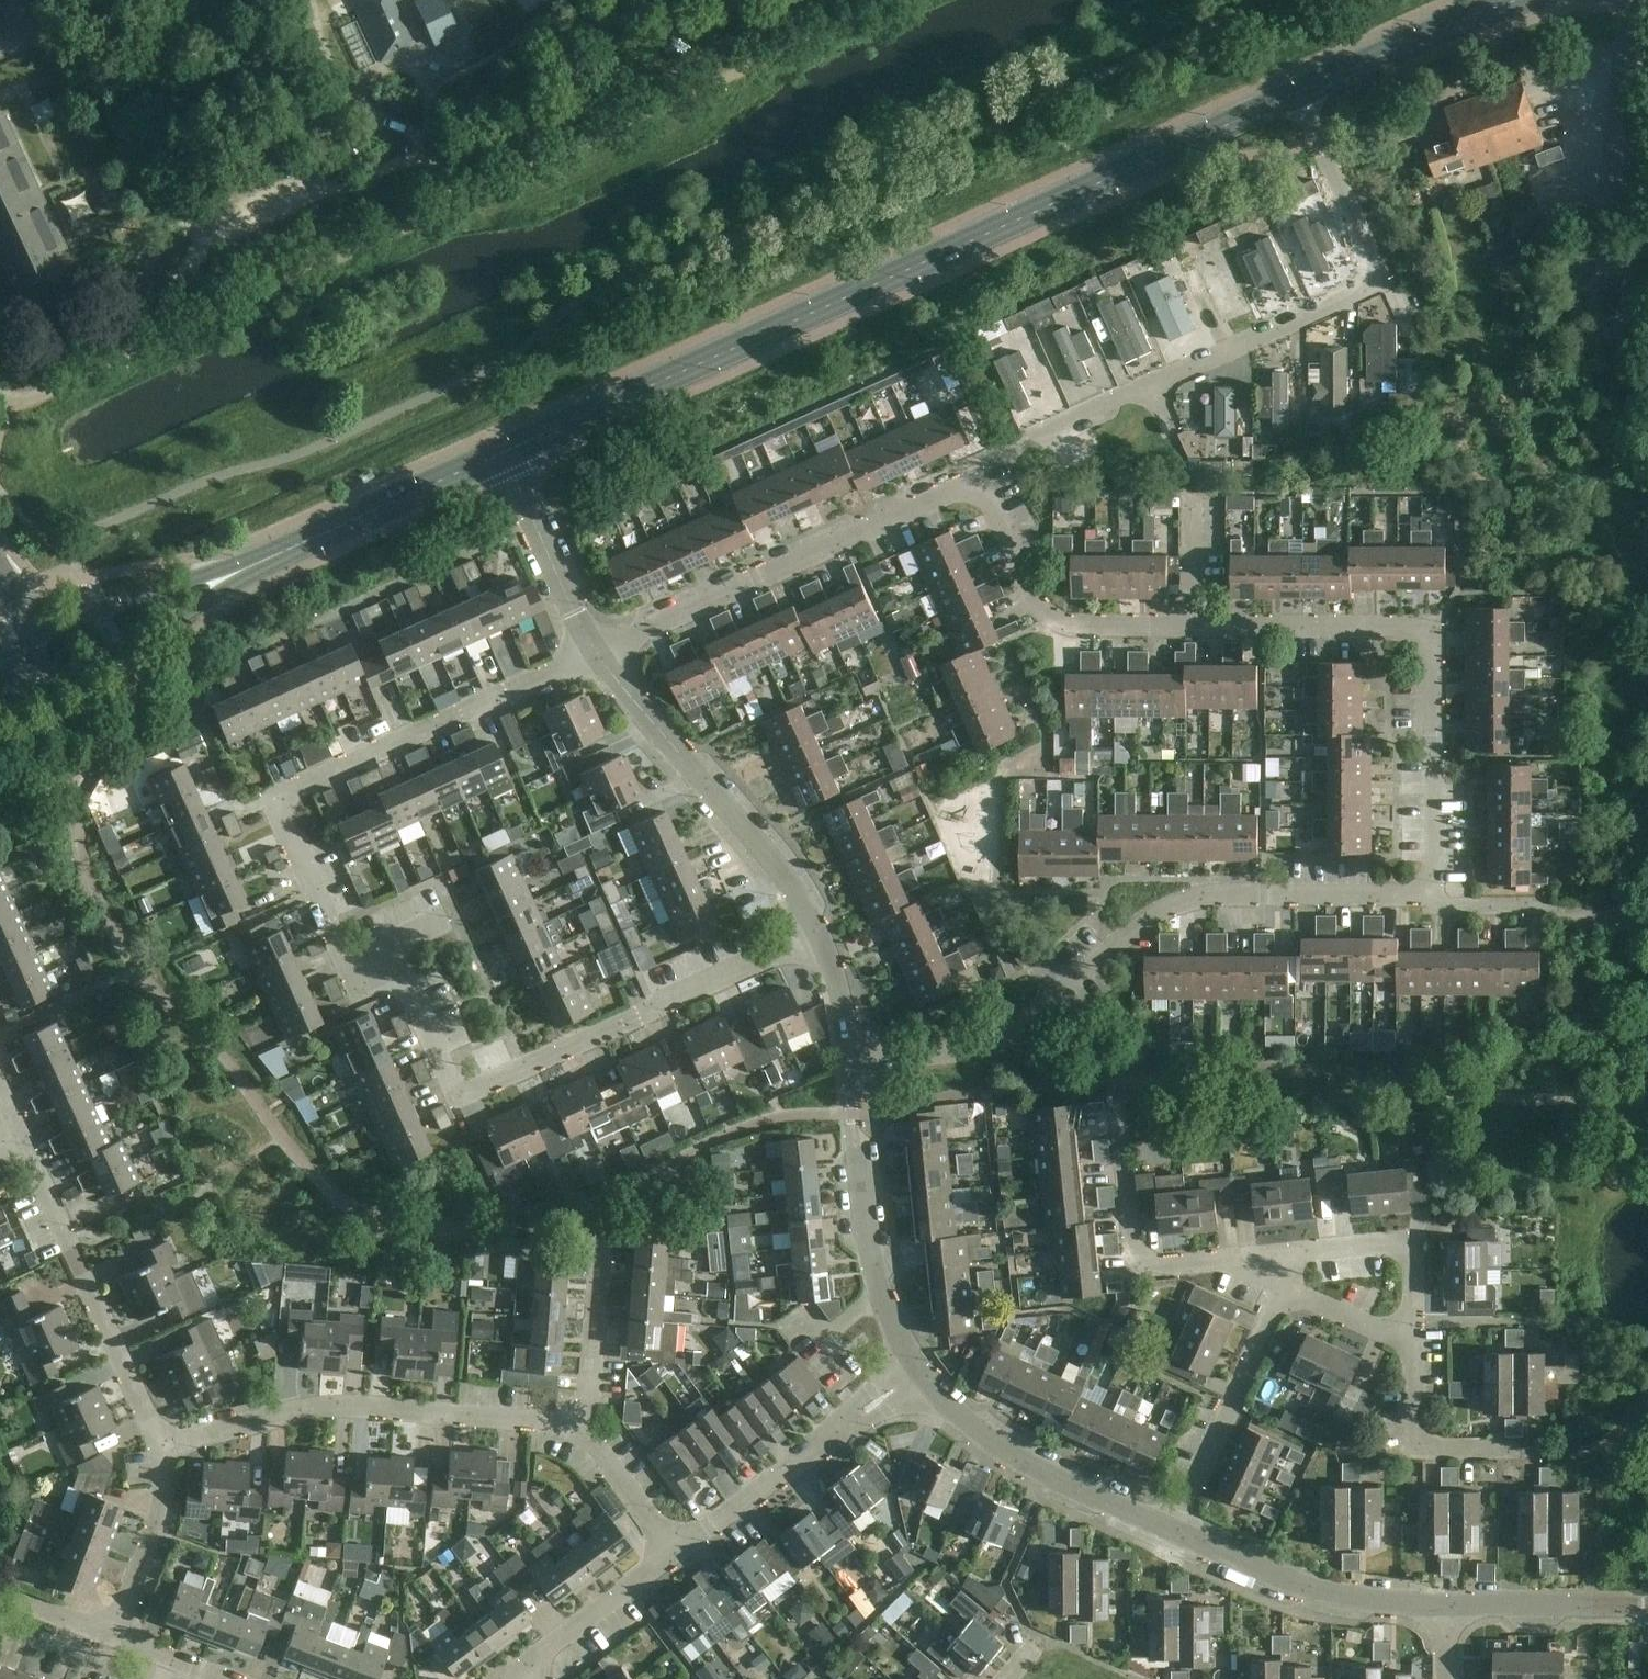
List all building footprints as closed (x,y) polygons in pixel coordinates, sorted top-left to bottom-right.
[(380,62),(393,56),(391,51),(412,41),(394,3),(400,0),(352,0),(380,62)] [(416,2),(435,45),(461,33),(445,0),(420,0),(416,2)] [(0,26),(0,53),(19,48),(13,22),(0,26)] [(1484,165),(1535,148),(1541,164),(1565,155),(1561,143),(1544,149),(1543,145),(1544,145),(1523,82),(1470,100),(1477,121),(1468,124),(1479,157),(1481,157),(1484,165)] [(1466,171),(1484,165),(1481,157),(1479,157),(1468,124),(1477,121),(1470,100),(1445,109),(1456,139),(1426,149),(1435,177),(1465,167),(1466,171)] [(27,299),(31,302),(41,298),(41,293),(47,290),(51,293),(60,289),(61,283),(65,282),(52,254),(65,248),(4,115),(1,116),(0,114),(0,263),(5,261),(23,301),(27,299)] [(1549,164),(1556,187),(1579,180),(1571,157),(1549,164)] [(1514,232),(1513,233),(1510,234),(1502,208),(1503,208),(1494,182),(1496,182),(1492,171),(1487,172),(1490,184),(1485,185),(1492,208),(1494,211),(1485,214),(1481,215),(1489,241),(1486,242),(1492,260),(1471,265),(1478,299),(1502,293),(1505,300),(1534,291),(1530,279),(1532,278),(1528,268),(1522,270),(1520,263),(1516,264),(1513,256),(1521,253),(1514,232)] [(1314,179),(1293,189),(1298,202),(1299,202),(1316,194),(1320,192),(1314,179)] [(122,182),(101,192),(109,208),(129,198),(122,182)] [(1245,211),(1251,223),(1272,213),(1267,201),(1249,208),(1245,211)] [(1321,210),(1294,222),(1318,273),(1332,267),(1322,247),(1336,241),(1321,210)] [(1219,222),(1197,232),(1203,245),(1225,235),(1219,222)] [(1280,291),(1294,285),(1271,234),(1257,241),(1259,246),(1244,253),(1259,286),(1274,279),(1280,291)] [(1171,244),(1149,254),(1155,267),(1176,257),(1171,244)] [(1221,316),(1236,310),(1216,265),(1201,272),(1221,316)] [(1101,276),(1107,288),(1128,278),(1123,266),(1101,276)] [(1172,272),(1146,284),(1170,338),(1196,326),(1172,272)] [(1081,300),(1075,287),(1053,297),(1059,310),(1081,300)] [(1125,362),(1153,349),(1129,296),(1115,302),(1112,296),(1098,303),(1125,362)] [(979,332),(985,345),(1033,322),(1027,309),(979,332)] [(1396,322),(1368,322),(1369,379),(1397,378),(1396,322)] [(1067,326),(1055,331),(1078,383),(1091,377),(1083,360),(1095,354),(1084,329),(1071,335),(1067,326)] [(1347,347),(1322,347),(1322,382),(1314,382),(1314,398),(1322,398),(1322,413),(1347,413),(1347,347)] [(1019,411),(1032,405),(1021,379),(1027,377),(1023,366),(1029,363),(1022,348),(997,359),(1019,411)] [(590,523),(806,425),(937,366),(933,358),(586,515),(590,523)] [(1289,370),(1272,370),(1272,385),(1260,385),(1260,416),(1273,416),(1273,427),(1289,427),(1289,370)] [(1216,435),(1237,435),(1237,385),(1216,384),(1216,403),(1207,403),(1207,425),(1216,425),(1216,435)] [(1383,412),(1383,399),(1359,399),(1359,413),(1383,412)] [(954,404),(932,414),(949,452),(971,442),(954,404)] [(949,452),(932,414),(910,424),(927,462),(949,452)] [(1306,422),(1306,435),(1330,435),(1330,422),(1306,422)] [(910,424),(889,434),(906,472),(927,462),(910,424)] [(884,482),(906,472),(889,434),(867,444),(884,482)] [(867,444),(846,453),(845,453),(859,484),(858,484),(862,492),(884,482),(867,444)] [(842,445),(820,455),(837,493),(858,484),(859,484),(845,453),(846,453),(842,445)] [(1253,445),(1253,459),(1277,459),(1277,445),(1253,445)] [(799,465),(816,503),(837,493),(820,455),(799,465)] [(1224,461),(1201,461),(1201,475),(1224,475),(1224,461)] [(1225,474),(1252,474),(1252,461),(1225,461),(1225,474)] [(799,465),(777,475),(794,513),(816,503),(799,465)] [(773,523),(794,513),(777,475),(755,485),(773,523)] [(751,532),(752,532),(773,523),(755,485),(733,495),(737,503),(737,502),(751,532)] [(1151,495),(1151,497),(1151,498),(1144,498),(1144,513),(1151,513),(1151,507),(1173,507),(1173,495),(1151,495)] [(716,512),(733,550),(755,540),(752,532),(751,532),(737,502),(737,503),(716,512)] [(716,512),(694,522),(712,560),(733,550),(716,512)] [(673,532),(690,570),(712,560),(694,522),(673,532)] [(1144,532),(1144,598),(1168,598),(1168,556),(1154,556),(1154,522),(1144,522),(1144,532)] [(913,548),(923,570),(982,543),(978,534),(957,544),(951,531),(913,548)] [(1375,589),(1375,531),(1365,531),(1365,548),(1350,548),(1350,556),(1351,556),(1351,589),(1352,589),(1375,589)] [(1399,589),(1399,548),(1385,548),(1385,531),(1375,531),(1375,589),(1399,589)] [(1399,548),(1399,589),(1422,590),(1422,531),(1412,531),(1412,548),(1399,548)] [(1422,531),(1422,590),(1447,590),(1447,548),(1432,548),(1432,531),(1422,531)] [(673,532),(651,541),(668,579),(690,570),(673,532)] [(1134,556),(1120,556),(1120,598),(1144,598),(1144,532),(1134,532),(1134,556)] [(1054,535),(1054,581),(1072,581),(1072,598),(1097,598),(1097,540),(1086,540),(1086,556),(1074,556),(1074,535),(1054,535)] [(1256,598),(1256,556),(1243,556),(1243,539),(1232,539),(1232,598),(1256,598)] [(1280,598),(1280,539),(1270,539),(1270,556),(1256,556),(1256,598),(1280,598)] [(1304,598),(1304,556),(1290,556),(1290,539),(1280,539),(1280,598),(1304,598)] [(1327,598),(1327,539),(1317,539),(1317,556),(1304,556),(1304,598),(1327,598)] [(1327,539),(1327,598),(1352,598),(1352,589),(1351,589),(1351,556),(1350,556),(1338,556),(1338,539),(1327,539)] [(1097,598),(1120,598),(1120,556),(1107,556),(1107,540),(1097,540),(1097,598)] [(651,541),(630,551),(647,589),(668,579),(651,541)] [(933,592),(971,575),(965,562),(987,553),(982,543),(923,570),(933,592)] [(647,589),(630,551),(607,561),(625,599),(647,589)] [(473,560),(462,565),(467,575),(471,585),(482,580),(473,560)] [(841,595),(858,633),(881,623),(854,564),(844,568),(854,589),(841,595)] [(462,565),(450,571),(454,581),(467,575),(462,565)] [(467,575),(454,581),(459,591),(471,585),(467,575)] [(933,592),(943,613),(1002,587),(998,577),(976,587),(971,575),(933,592)] [(517,579),(493,590),(509,626),(545,610),(534,586),(522,591),(517,579)] [(858,633),(841,595),(829,600),(819,579),(810,584),(837,643),(858,633)] [(837,643),(810,584),(801,588),(810,609),(799,614),(798,615),(811,645),(815,653),(837,643)] [(421,596),(416,585),(404,591),(408,600),(409,601),(421,596)] [(943,613),(953,635),(990,618),(985,606),(1006,596),(1002,587),(943,613)] [(470,600),(487,636),(509,626),(493,590),(470,600)] [(404,591),(393,596),(397,605),(408,600),(404,591)] [(790,654),(811,645),(798,615),(799,614),(795,606),(782,612),(773,591),(763,595),(790,654)] [(790,654),(763,595),(754,599),(764,621),(751,626),(768,664),(790,654)] [(421,596),(409,601),(413,611),(426,606),(421,596)] [(470,600),(448,610),(464,646),(487,636),(470,600)] [(1468,633),(1526,633),(1526,622),(1510,622),(1510,608),(1468,608),(1468,633)] [(464,646),(448,610),(425,621),(441,657),(464,646)] [(768,664),(751,626),(739,632),(729,610),(720,615),(747,674),(751,683),(772,673),(768,664)] [(725,684),(726,684),(747,674),(720,615),(711,619),(720,640),(707,646),(711,654),(725,684)] [(980,649),(1022,631),(1017,621),(996,630),(990,618),(953,635),(963,656),(963,657),(980,649)] [(425,621),(402,631),(418,667),(441,657),(425,621)] [(321,641),(316,631),(304,636),(309,647),(321,641)] [(384,653),(372,659),(382,683),(418,667),(402,631),(378,642),(384,653)] [(1468,656),(1510,656),(1510,643),(1526,643),(1526,633),(1468,633),(1468,656)] [(680,642),(707,701),(729,691),(726,684),(725,684),(711,654),(699,659),(690,638),(680,642)] [(707,701),(680,642),(671,646),(681,668),(668,673),(685,711),(707,701)] [(1186,643),(1186,651),(1187,651),(1187,708),(1210,708),(1210,666),(1197,666),(1197,643),(1186,643)] [(1234,708),(1234,643),(1224,643),(1224,666),(1210,666),(1210,708),(1234,708)] [(1244,643),(1234,643),(1234,708),(1258,708),(1258,666),(1244,666),(1244,643)] [(382,683),(372,659),(360,664),(351,644),(327,655),(343,691),(367,681),(370,689),(382,683)] [(277,648),(265,654),(269,664),(282,659),(277,648)] [(934,685),(939,694),(990,670),(980,649),(963,657),(963,656),(943,665),(949,678),(934,685)] [(1092,716),(1092,717),(1092,651),(1082,651),(1082,675),(1067,675),(1068,717),(1071,717),(1071,738),(1078,738),(1078,751),(1092,751),(1092,716)] [(1102,651),(1092,651),(1092,717),(1092,716),(1116,716),(1115,675),(1102,675),(1102,651)] [(1129,675),(1115,675),(1116,716),(1139,716),(1139,651),(1129,651),(1129,675)] [(1149,651),(1139,651),(1139,716),(1163,716),(1163,675),(1149,675),(1149,651)] [(1187,651),(1186,651),(1176,651),(1176,675),(1163,675),(1163,716),(1187,716),(1187,708),(1187,651)] [(868,666),(880,686),(902,672),(890,653),(868,666)] [(327,655),(305,665),(321,701),(343,691),(327,655)] [(1468,680),(1526,680),(1526,670),(1510,670),(1510,656),(1468,656),(1468,680)] [(282,659),(269,664),(274,674),(286,669),(282,659)] [(1541,659),(1541,677),(1568,678),(1568,659),(1541,659)] [(1305,687),(1363,687),(1363,663),(1321,663),(1321,677),(1305,677),(1305,687)] [(282,676),(298,712),(321,701),(305,665),(282,676)] [(236,679),(231,669),(219,675),(224,685),(236,679)] [(963,709),(1000,692),(990,670),(939,694),(943,703),(958,696),(963,709)] [(282,676),(259,686),(275,722),(298,712),(282,676)] [(241,689),(236,679),(224,685),(228,695),(241,689)] [(442,708),(464,698),(455,679),(433,689),(442,708)] [(1468,704),(1510,704),(1510,690),(1526,690),(1526,680),(1468,680),(1468,704)] [(777,683),(765,690),(774,705),(785,698),(777,683)] [(259,686),(236,696),(252,732),(275,722),(259,686)] [(1321,698),(1321,711),(1363,711),(1363,687),(1305,687),(1294,687),(1294,698),(1321,698)] [(954,728),(959,737),(1009,714),(1000,692),(963,709),(969,721),(954,728)] [(551,734),(596,713),(588,696),(585,697),(584,693),(542,713),(551,734)] [(252,732),(236,696),(212,707),(229,743),(252,732)] [(1468,727),(1527,727),(1527,717),(1510,717),(1510,704),(1468,704),(1468,727)] [(774,744),(827,720),(822,711),(807,718),(802,705),(764,722),(774,744)] [(1363,735),(1363,734),(1363,711),(1321,711),(1321,724),(1305,724),(1305,735),(1314,735),(1363,735)] [(512,713),(500,718),(514,750),(526,745),(512,713)] [(582,759),(577,747),(603,735),(601,732),(604,731),(596,713),(551,734),(556,744),(544,749),(554,772),(562,769),(562,768),(582,759)] [(1019,736),(1009,714),(959,737),(963,746),(978,739),(984,752),(1019,736)] [(774,744),(783,766),(821,749),(816,736),(831,730),(827,720),(774,744)] [(461,731),(466,743),(477,739),(471,726),(461,731)] [(1527,727),(1468,727),(1468,752),(1510,752),(1510,738),(1527,738),(1527,727)] [(313,764),(348,747),(340,729),(304,746),(313,764)] [(466,743),(461,731),(451,735),(456,748),(466,743)] [(165,750),(168,757),(171,763),(205,747),(199,734),(165,750)] [(1330,745),(1330,758),(1372,758),(1372,734),(1363,734),(1363,735),(1314,735),(1314,745),(1330,745)] [(495,743),(471,753),(487,789),(491,797),(514,787),(495,743)] [(415,751),(421,764),(431,759),(425,747),(415,751)] [(783,766),(793,787),(846,763),(842,754),(827,761),(821,749),(783,766)] [(421,764),(415,751),(405,756),(410,768),(421,764)] [(464,799),(487,789),(471,753),(448,764),(464,799)] [(562,768),(562,769),(568,781),(580,775),(589,796),(634,775),(626,758),(623,759),(622,756),(596,767),(590,755),(582,759),(562,768)] [(1372,782),(1372,758),(1330,758),(1330,772),(1314,772),(1314,782),(1372,782)] [(846,763),(793,787),(803,810),(841,792),(835,780),(850,773),(846,763)] [(159,804),(195,788),(184,764),(148,780),(159,804)] [(448,764),(425,774),(441,810),(464,799),(448,764)] [(1549,789),(1549,787),(1549,779),(1532,779),(1532,765),(1490,765),(1490,789),(1549,789)] [(219,777),(214,767),(201,772),(206,783),(219,777)] [(368,773),(374,785),(384,780),(379,768),(368,773)] [(374,785),(368,773),(358,777),(364,790),(374,785)] [(403,784),(419,820),(441,810),(425,774),(403,784)] [(634,775),(589,796),(598,816),(586,822),(592,834),(620,821),(615,809),(641,797),(639,794),(642,793),(634,775)] [(219,777),(206,783),(211,793),(223,787),(219,777)] [(1169,816),(1153,816),(1153,860),(1179,860),(1179,783),(1178,783),(1178,781),(1169,781),(1169,816)] [(1330,792),(1330,806),(1372,806),(1372,782),(1314,782),(1314,792),(1330,792)] [(1179,860),(1205,860),(1205,816),(1189,816),(1189,783),(1179,783),(1179,860)] [(383,805),(384,804),(396,830),(397,830),(419,820),(403,784),(379,795),(383,805)] [(1490,789),(1490,813),(1532,813),(1532,799),(1558,799),(1558,787),(1549,787),(1549,789),(1490,789)] [(195,788),(159,804),(169,827),(205,811),(195,788)] [(339,801),(333,788),(323,793),(329,805),(339,801)] [(835,836),(873,819),(867,807),(882,800),(878,790),(825,814),(835,836)] [(1100,860),(1101,860),(1127,860),(1126,793),(1116,793),(1116,816),(1099,816),(1099,832),(1100,832),(1100,860)] [(1153,860),(1153,816),(1137,816),(1137,793),(1126,793),(1127,860),(1153,860)] [(1221,816),(1205,816),(1205,860),(1232,860),(1232,793),(1221,793),(1221,816)] [(1232,793),(1232,860),(1259,860),(1259,816),(1242,816),(1242,793),(1232,793)] [(383,805),(361,814),(377,850),(401,839),(397,830),(396,830),(384,804),(383,805)] [(1372,806),(1330,806),(1330,819),(1314,819),(1314,829),(1372,829),(1372,806)] [(1031,808),(1020,808),(1020,876),(1048,876),(1047,832),(1031,832),(1031,808)] [(1063,832),(1047,832),(1048,876),(1074,876),(1074,808),(1064,808),(1063,832)] [(1100,832),(1099,832),(1084,832),(1084,808),(1074,808),(1074,876),(1101,876),(1101,860),(1100,860),(1100,832)] [(179,850),(215,833),(205,811),(169,827),(179,850)] [(239,823),(234,812),(222,818),(227,828),(239,823)] [(640,852),(676,835),(665,812),(629,828),(640,852)] [(1490,836),(1549,836),(1549,826),(1532,826),(1532,813),(1490,813),(1490,836)] [(377,850),(361,814),(338,825),(354,861),(377,850)] [(901,822),(893,825),(878,832),(873,819),(835,836),(844,858),(903,832),(902,830),(904,829),(901,822)] [(239,823),(227,828),(231,838),(244,833),(239,823)] [(1330,840),(1330,854),(1372,854),(1372,829),(1314,829),(1314,840),(1330,840)] [(844,858),(854,880),(892,863),(887,850),(901,844),(901,842),(906,839),(903,832),(844,858)] [(215,833),(179,850),(190,872),(225,856),(215,833)] [(676,835),(640,852),(650,874),(686,858),(676,835)] [(581,852),(593,846),(588,836),(576,841),(581,852)] [(1490,836),(1490,860),(1532,860),(1532,847),(1549,847),(1549,836),(1490,836)] [(581,852),(576,841),(564,847),(568,857),(581,852)] [(282,858),(277,848),(265,854),(270,864),(282,858)] [(476,870),(487,894),(523,878),(512,854),(476,870)] [(200,895),(236,879),(225,856),(190,872),(200,895)] [(600,864),(607,876),(620,869),(613,856),(600,864)] [(686,858),(650,874),(661,897),(697,881),(686,858)] [(1532,860),(1490,860),(1490,885),(1549,885),(1549,874),(1532,874),(1532,860)] [(892,863),(854,880),(864,901),(917,878),(916,875),(923,872),(920,865),(898,875),(892,863)] [(564,875),(568,885),(591,875),(586,864),(574,870),(574,871),(564,875)] [(9,892),(0,872),(0,896),(9,892)] [(573,895),(583,891),(596,885),(591,875),(568,885),(573,895)] [(487,894),(497,917),(533,901),(523,878),(487,894)] [(882,919),(912,905),(906,894),(921,887),(917,878),(864,901),(874,923),(882,920),(882,919)] [(236,879),(200,895),(216,931),(240,920),(234,908),(246,903),(236,879)] [(602,885),(606,895),(619,890),(614,879),(602,885)] [(670,918),(671,920),(707,904),(697,881),(661,897),(665,908),(656,912),(661,922),(670,918)] [(619,890),(606,895),(611,906),(623,900),(619,890)] [(18,912),(9,892),(0,896),(0,920),(18,912)] [(533,901),(497,917),(507,940),(549,921),(543,909),(537,911),(533,901)] [(882,919),(882,920),(891,941),(949,915),(948,913),(951,912),(948,904),(925,914),(920,902),(912,905),(882,919)] [(707,904),(671,920),(682,944),(718,928),(707,904)] [(595,916),(599,926),(612,920),(607,910),(595,916)] [(27,932),(18,912),(0,920),(0,945),(27,932)] [(949,915),(891,941),(901,962),(939,945),(934,933),(949,926),(948,925),(953,923),(949,915)] [(1327,981),(1327,916),(1317,916),(1317,939),(1303,939),(1303,981),(1327,981)] [(1327,916),(1327,981),(1351,981),(1351,939),(1338,939),(1338,916),(1327,916)] [(1351,939),(1351,981),(1375,981),(1375,916),(1365,916),(1365,939),(1351,939)] [(1375,916),(1375,981),(1398,981),(1399,953),(1399,939),(1385,939),(1385,916),(1375,916)] [(612,920),(599,926),(604,936),(616,930),(612,920)] [(517,963),(553,946),(547,932),(553,929),(549,921),(507,940),(517,963)] [(256,970),(292,954),(281,931),(269,936),(264,924),(240,935),(256,970)] [(627,941),(639,935),(635,925),(622,931),(627,941)] [(1398,981),(1398,994),(1422,994),(1422,929),(1412,929),(1412,953),(1399,953),(1398,981)] [(1446,994),(1446,953),(1432,953),(1433,929),(1422,929),(1422,994),(1446,994)] [(1470,994),(1470,929),(1460,929),(1460,953),(1446,953),(1446,994),(1470,994)] [(1493,994),(1493,953),(1480,953),(1480,929),(1470,929),(1470,994),(1493,994)] [(1517,994),(1517,929),(1507,929),(1507,953),(1493,953),(1493,994),(1517,994)] [(1527,929),(1517,929),(1517,994),(1541,994),(1541,953),(1527,953),(1527,929)] [(4,967),(36,953),(27,932),(0,945),(0,958),(4,967)] [(1171,999),(1171,933),(1160,933),(1160,957),(1146,957),(1146,999),(1171,999)] [(1194,999),(1194,957),(1181,957),(1181,933),(1171,933),(1171,999),(1194,999)] [(1218,999),(1218,933),(1208,933),(1208,957),(1194,957),(1194,999),(1218,999)] [(1242,999),(1242,957),(1228,957),(1228,933),(1218,933),(1218,999),(1242,999)] [(1266,999),(1266,933),(1255,933),(1255,957),(1242,957),(1242,999),(1266,999)] [(1266,933),(1266,999),(1290,999),(1290,957),(1276,957),(1276,933),(1266,933)] [(639,935),(627,941),(631,951),(644,945),(639,935)] [(939,945),(901,962),(911,984),(975,955),(974,954),(980,951),(974,936),(957,944),(960,951),(945,958),(939,945)] [(607,977),(620,971),(632,966),(621,941),(596,952),(607,977)] [(324,952),(320,942),(307,947),(312,958),(324,952)] [(564,969),(563,968),(553,946),(517,963),(528,987),(538,982),(537,981),(564,969)] [(1023,966),(1032,959),(1025,951),(1016,958),(1023,966)] [(45,973),(36,953),(4,967),(9,979),(0,984),(0,994),(45,973)] [(292,954),(256,970),(266,993),(302,977),(292,954)] [(975,955),(911,984),(921,1006),(959,989),(953,976),(968,970),(967,967),(978,962),(975,955)] [(538,982),(548,1004),(584,988),(573,964),(563,968),(564,969),(537,981),(538,982)] [(632,966),(620,971),(624,982),(637,976),(632,966)] [(45,973),(0,994),(0,1002),(18,997),(23,1009),(55,994),(45,973)] [(302,977),(266,993),(276,1016),(312,1000),(302,977)] [(328,993),(340,987),(336,977),(323,983),(328,993)] [(340,987),(328,993),(332,1003),(345,997),(340,987)] [(768,995),(788,1040),(793,1052),(826,1037),(813,1009),(801,1014),(790,988),(786,990),(785,987),(768,995)] [(584,988),(548,1004),(558,1028),(594,1012),(584,988)] [(759,1033),(748,1038),(760,1067),(780,1058),(775,1046),(788,1040),(768,995),(750,1003),(751,1006),(748,1007),(759,1033)] [(312,1000),(276,1016),(287,1040),(323,1024),(312,1000)] [(38,1009),(35,1004),(21,1010),(19,1006),(4,1012),(9,1022),(38,1009)] [(1276,1006),(1277,1028),(1298,1026),(1297,1005),(1276,1006)] [(344,1053),(380,1036),(369,1013),(333,1029),(344,1053)] [(396,1029),(408,1024),(403,1014),(391,1019),(396,1029)] [(719,1017),(702,1025),(722,1069),(723,1069),(743,1060),(748,1072),(760,1067),(748,1038),(736,1043),(724,1018),(721,1019),(719,1017)] [(16,1066),(66,1044),(56,1023),(24,1037),(29,1049),(12,1059),(16,1066)] [(408,1024),(396,1029),(400,1040),(412,1034),(408,1024)] [(722,1069),(702,1025),(684,1032),(686,1035),(682,1037),(694,1063),(682,1068),(695,1096),(700,1107),(712,1102),(706,1088),(727,1079),(723,1069),(722,1069)] [(380,1036),(344,1053),(354,1075),(390,1059),(380,1036)] [(66,1044),(16,1066),(19,1073),(38,1067),(43,1079),(75,1064),(66,1044)] [(654,1046),(636,1054),(656,1099),(677,1090),(683,1102),(695,1096),(682,1068),(670,1073),(658,1047),(655,1049),(654,1046)] [(281,1047),(258,1058),(265,1067),(281,1059),(285,1058),(281,1047)] [(644,1105),(656,1099),(636,1054),(619,1062),(620,1065),(616,1066),(628,1092),(616,1097),(629,1126),(647,1118),(647,1112),(644,1105)] [(138,1058),(119,1066),(128,1088),(147,1080),(138,1058)] [(390,1059),(354,1075),(365,1098),(400,1082),(390,1059)] [(416,1075),(428,1069),(424,1059),(412,1065),(416,1075)] [(75,1064),(43,1079),(48,1090),(31,1100),(34,1107),(84,1084),(75,1064)] [(428,1069),(416,1075),(421,1085),(433,1080),(428,1069)] [(588,1076),(571,1084),(591,1129),(592,1128),(597,1140),(629,1126),(616,1097),(604,1103),(593,1077),(589,1079),(588,1076)] [(400,1082),(365,1098),(375,1121),(411,1105),(400,1082)] [(56,1108),(61,1119),(93,1105),(84,1084),(34,1107),(37,1114),(56,1108)] [(579,1134),(591,1129),(571,1084),(553,1092),(554,1094),(551,1096),(562,1122),(551,1127),(564,1155),(584,1146),(579,1134)] [(1105,1102),(1089,1104),(1091,1114),(1106,1112),(1105,1102)] [(93,1105),(61,1119),(66,1131),(49,1141),(52,1148),(103,1125),(93,1105)] [(421,1128),(411,1105),(375,1121),(385,1144),(421,1128)] [(432,1110),(437,1121),(449,1115),(444,1105),(432,1110)] [(523,1105),(505,1113),(525,1158),(546,1149),(551,1161),(564,1155),(551,1127),(539,1132),(527,1107),(524,1108),(523,1105)] [(1035,1109),(1038,1133),(1077,1129),(1074,1105),(1035,1109)] [(514,1163),(525,1158),(505,1113),(488,1121),(489,1124),(485,1126),(497,1151),(485,1157),(498,1185),(515,1177),(514,1163)] [(454,1125),(449,1115),(437,1121),(441,1131),(454,1125)] [(969,1116),(954,1118),(955,1128),(970,1127),(969,1116)] [(906,1123),(909,1147),(948,1143),(945,1118),(906,1123)] [(78,1177),(81,1184),(131,1162),(121,1141),(112,1145),(103,1125),(52,1148),(56,1155),(75,1149),(80,1161),(90,1156),(94,1167),(78,1177)] [(432,1151),(421,1128),(385,1144),(396,1167),(432,1151)] [(1077,1129),(1038,1133),(1040,1157),(1079,1153),(1077,1129)] [(766,1170),(815,1165),(812,1138),(781,1141),(782,1157),(765,1159),(766,1170)] [(1432,1138),(1430,1138),(1421,1140),(1423,1157),(1434,1156),(1432,1138)] [(1093,1141),(1094,1151),(1110,1150),(1109,1139),(1093,1141)] [(911,1171),(950,1166),(948,1143),(909,1147),(911,1171)] [(1111,1160),(1110,1150),(1094,1151),(1095,1162),(1111,1160)] [(1040,1157),(1042,1180),(1082,1176),(1079,1153),(1040,1157)] [(959,1165),(974,1164),(973,1154),(958,1155),(959,1165)] [(1378,1172),(1382,1212),(1411,1209),(1409,1187),(1421,1186),(1418,1158),(1405,1160),(1406,1169),(1378,1172)] [(131,1162),(81,1184),(84,1191),(103,1185),(108,1197),(140,1183),(131,1162)] [(975,1174),(974,1164),(959,1165),(960,1176),(975,1174)] [(786,1195),(818,1192),(815,1165),(766,1170),(767,1181),(785,1180),(786,1195)] [(911,1171),(913,1195),(952,1190),(950,1166),(911,1171)] [(1329,1168),(1332,1195),(1345,1193),(1342,1166),(1329,1168)] [(1332,1195),(1329,1168),(1317,1169),(1319,1196),(1332,1195)] [(1382,1212),(1378,1172),(1350,1175),(1354,1215),(1382,1212)] [(1158,1195),(1157,1185),(1156,1173),(1137,1175),(1141,1215),(1160,1213),(1162,1234),(1190,1232),(1186,1192),(1158,1195)] [(1082,1176),(1042,1180),(1045,1204),(1084,1200),(1082,1176)] [(1246,1176),(1233,1177),(1236,1205),(1249,1203),(1246,1176)] [(1202,1191),(1186,1192),(1190,1232),(1219,1229),(1215,1189),(1222,1189),(1224,1206),(1236,1205),(1233,1177),(1201,1181),(1202,1191)] [(1311,1179),(1282,1182),(1286,1222),(1315,1219),(1311,1179)] [(1286,1222),(1282,1182),(1254,1185),(1258,1224),(1286,1222)] [(1098,1188),(1099,1198),(1115,1197),(1114,1186),(1098,1188)] [(916,1218),(955,1213),(952,1190),(913,1195),(916,1218)] [(771,1222),(772,1223),(820,1218),(818,1192),(786,1195),(775,1196),(777,1211),(755,1214),(756,1224),(771,1222)] [(1116,1207),(1115,1197),(1099,1198),(1100,1209),(1116,1207)] [(1056,1227),(1086,1224),(1086,1223),(1084,1200),(1045,1204),(1047,1228),(1056,1227)] [(963,1202),(964,1213),(979,1211),(978,1201),(963,1202)] [(16,1238),(1,1206),(0,1207),(0,1245),(16,1238)] [(980,1221),(979,1211),(964,1213),(965,1223),(980,1221)] [(927,1241),(927,1240),(957,1237),(957,1236),(955,1213),(916,1218),(918,1242),(927,1241)] [(792,1248),(823,1245),(820,1218),(772,1223),(774,1247),(792,1246),(792,1248)] [(1056,1227),(1058,1250),(1098,1246),(1095,1222),(1086,1223),(1086,1224),(1056,1227)] [(1448,1241),(1448,1270),(1487,1270),(1487,1242),(1497,1242),(1497,1229),(1469,1229),(1469,1241),(1448,1241)] [(1103,1235),(1104,1246),(1119,1244),(1118,1234),(1103,1235)] [(929,1264),(969,1260),(966,1235),(957,1236),(957,1237),(927,1240),(927,1241),(929,1264)] [(636,1239),(634,1266),(683,1270),(683,1269),(684,1259),(666,1257),(667,1241),(636,1239)] [(121,1279),(131,1300),(174,1280),(168,1268),(177,1263),(168,1242),(142,1254),(148,1267),(121,1279)] [(1120,1254),(1119,1244),(1104,1246),(1105,1256),(1120,1254)] [(823,1245),(792,1248),(793,1264),(776,1265),(777,1275),(777,1276),(826,1272),(823,1245)] [(1098,1246),(1058,1250),(1061,1274),(1100,1270),(1098,1246)] [(992,1247),(976,1248),(977,1259),(993,1257),(992,1247)] [(568,1266),(555,1265),(557,1251),(520,1248),(517,1290),(566,1294),(568,1266)] [(38,1263),(33,1251),(24,1255),(30,1267),(38,1263)] [(932,1288),(971,1283),(969,1260),(929,1264),(932,1288)] [(683,1270),(634,1266),(632,1293),(663,1295),(664,1280),(692,1282),(693,1270),(683,1269),(683,1270)] [(749,1279),(748,1270),(732,1272),(733,1280),(749,1279)] [(979,1272),(980,1282),(995,1281),(994,1270),(979,1272)] [(1100,1270),(1061,1274),(1063,1298),(1103,1294),(1100,1270)] [(1487,1270),(1448,1270),(1448,1298),(1470,1298),(1470,1311),(1497,1311),(1497,1298),(1496,1287),(1493,1284),(1487,1284),(1487,1270)] [(777,1275),(761,1277),(762,1289),(789,1287),(790,1303),(829,1299),(829,1298),(833,1297),(831,1281),(827,1282),(826,1272),(777,1276),(777,1275)] [(743,1304),(761,1292),(752,1279),(734,1291),(743,1304)] [(179,1293),(174,1280),(131,1300),(140,1321),(167,1309),(173,1322),(199,1310),(189,1289),(179,1293)] [(996,1291),(995,1281),(980,1282),(981,1293),(996,1291)] [(1123,1281),(1108,1283),(1109,1293),(1124,1292),(1123,1281)] [(973,1307),(971,1283),(932,1288),(934,1311),(973,1307)] [(253,1287),(238,1303),(255,1320),(271,1305),(253,1287)] [(564,1320),(566,1294),(517,1290),(515,1314),(532,1316),(532,1318),(564,1320)] [(1186,1332),(1222,1348),(1234,1322),(1214,1313),(1219,1302),(1194,1291),(1189,1302),(1198,1306),(1186,1332)] [(27,1346),(71,1327),(61,1306),(34,1318),(22,1292),(0,1302),(0,1311),(12,1338),(22,1334),(27,1346)] [(632,1293),(630,1319),(679,1323),(679,1322),(691,1323),(692,1313),(662,1311),(663,1295),(632,1293)] [(973,1307),(934,1311),(937,1336),(976,1331),(973,1307)] [(433,1331),(419,1330),(415,1379),(438,1381),(440,1352),(455,1353),(457,1324),(458,1311),(435,1309),(433,1331)] [(300,1370),(323,1372),(327,1322),(313,1321),(314,1313),(290,1311),(288,1340),(302,1341),(300,1370)] [(341,1323),(327,1322),(323,1372),(346,1373),(348,1344),(363,1345),(365,1317),(341,1315),(341,1323)] [(392,1377),(415,1379),(419,1330),(405,1329),(406,1320),(382,1318),(380,1347),(395,1348),(392,1377)] [(513,1332),(512,1343),(561,1347),(564,1320),(532,1318),(531,1333),(513,1332)] [(985,1330),(1000,1328),(999,1318),(984,1319),(985,1330)] [(679,1323),(630,1319),(627,1347),(646,1348),(644,1361),(675,1364),(679,1323)] [(167,1380),(212,1360),(206,1347),(214,1344),(204,1322),(178,1334),(184,1347),(157,1359),(167,1380)] [(1106,1342),(1118,1347),(1124,1350),(1132,1331),(1115,1323),(1106,1342)] [(71,1327),(27,1346),(25,1347),(31,1360),(23,1363),(33,1385),(59,1373),(53,1360),(80,1348),(71,1327)] [(1007,1328),(1000,1343),(981,1385),(1003,1395),(1020,1359),(1007,1353),(1017,1332),(1007,1328)] [(1506,1346),(1515,1346),(1515,1329),(1506,1328),(1506,1346)] [(1523,1329),(1515,1329),(1515,1346),(1523,1346),(1523,1329)] [(1222,1348),(1186,1332),(1175,1357),(1166,1353),(1160,1365),(1185,1376),(1190,1365),(1210,1374),(1222,1348)] [(1319,1383),(1335,1347),(1309,1335),(1300,1355),(1289,1350),(1278,1375),(1298,1384),(1302,1375),(1319,1383)] [(1084,1389),(1091,1375),(1099,1359),(1087,1354),(1090,1347),(1078,1342),(1062,1378),(1063,1379),(1046,1415),(1067,1424),(1068,1425),(1081,1397),(1085,1389),(1084,1389)] [(561,1347),(512,1343),(510,1370),(502,1369),(501,1383),(537,1386),(538,1373),(559,1374),(561,1347)] [(1035,1357),(1043,1361),(1045,1361),(1051,1347),(1042,1343),(1035,1357)] [(1041,1369),(1025,1405),(1046,1415),(1063,1379),(1062,1378),(1050,1373),(1060,1352),(1051,1347),(1045,1361),(1043,1361),(1040,1368),(1041,1369)] [(1361,1359),(1335,1347),(1319,1383),(1345,1395),(1336,1414),(1351,1421),(1365,1391),(1350,1384),(1361,1359)] [(1485,1353),(1485,1383),(1515,1383),(1515,1353),(1485,1353)] [(1515,1353),(1515,1383),(1545,1383),(1545,1353),(1515,1353)] [(799,1357),(769,1379),(792,1409),(822,1387),(799,1357)] [(1041,1369),(1040,1368),(1020,1359),(1003,1395),(1025,1405),(1041,1369)] [(218,1373),(212,1360),(167,1380),(176,1401),(188,1396),(194,1409),(235,1391),(225,1369),(218,1373)] [(1084,1389),(1085,1389),(1094,1393),(1100,1379),(1091,1375),(1084,1389)] [(775,1422),(792,1409),(769,1379),(752,1392),(775,1422)] [(1515,1383),(1485,1383),(1485,1412),(1515,1412),(1515,1383)] [(1545,1383),(1515,1383),(1515,1412),(1545,1412),(1545,1383)] [(58,1414),(64,1427),(107,1407),(97,1386),(71,1398),(65,1385),(39,1397),(48,1418),(58,1414)] [(1124,1390),(1114,1412),(1102,1407),(1086,1442),(1107,1452),(1134,1394),(1124,1390)] [(775,1422),(752,1392),(735,1404),(758,1435),(775,1422)] [(1143,1399),(1134,1394),(1107,1452),(1129,1462),(1145,1426),(1133,1421),(1137,1413),(1143,1399)] [(1102,1407),(1081,1397),(1068,1425),(1067,1424),(1064,1432),(1086,1442),(1102,1407)] [(814,1418),(822,1412),(814,1401),(806,1407),(814,1418)] [(718,1417),(734,1439),(733,1439),(740,1448),(758,1435),(735,1404),(718,1417)] [(116,1428),(107,1407),(64,1427),(69,1439),(60,1444),(70,1465),(96,1454),(90,1440),(116,1428)] [(717,1452),(733,1439),(734,1439),(718,1417),(712,1408),(694,1421),(717,1452)] [(1168,1410),(1161,1424),(1171,1428),(1177,1414),(1168,1410)] [(796,1431),(804,1425),(796,1414),(788,1420),(796,1431)] [(1506,1436),(1515,1436),(1515,1419),(1506,1419),(1506,1436)] [(1523,1419),(1515,1419),(1515,1436),(1523,1436),(1523,1419)] [(694,1421),(677,1434),(700,1464),(717,1452),(694,1421)] [(1145,1426),(1129,1462),(1151,1472),(1167,1436),(1145,1426)] [(779,1444),(787,1438),(779,1427),(771,1433),(779,1444)] [(1238,1449),(1274,1466),(1284,1444),(1248,1427),(1238,1449)] [(692,1470),(700,1464),(677,1434),(648,1456),(682,1502),(702,1488),(694,1477),(692,1470)] [(753,1446),(762,1457),(770,1451),(761,1440),(753,1446)] [(1292,1448),(1287,1457),(1301,1464),(1305,1454),(1292,1448)] [(1238,1449),(1228,1471),(1264,1488),(1269,1475),(1291,1485),(1295,1476),(1274,1466),(1238,1449)] [(306,1502),(310,1453),(311,1450),(310,1450),(310,1453),(287,1451),(285,1479),(271,1478),(268,1506),(293,1508),(293,1498),(306,1499),(306,1502)] [(311,1450),(310,1453),(306,1502),(307,1502),(307,1499),(320,1500),(319,1510),(343,1512),(345,1484),(331,1483),(334,1452),(331,1452),(330,1455),(311,1453),(311,1450)] [(470,1502),(474,1453),(474,1450),(473,1450),(473,1453),(451,1451),(449,1479),(434,1478),(432,1506),(456,1508),(457,1498),(470,1499),(469,1502),(470,1502)] [(474,1450),(474,1453),(470,1502),(471,1502),(471,1499),(483,1500),(483,1510),(507,1512),(509,1484),(495,1483),(497,1452),(494,1451),(494,1454),(475,1453),(475,1450),(474,1450)] [(729,1468),(737,1462),(729,1451),(721,1457),(729,1468)] [(78,1466),(80,1472),(113,1473),(113,1464),(104,1454),(78,1466)] [(928,1502),(947,1462),(946,1461),(945,1463),(927,1455),(923,1465),(911,1460),(903,1477),(915,1483),(910,1492),(928,1500),(928,1502)] [(388,1506),(392,1456),(391,1456),(391,1459),(369,1458),(366,1486),(352,1485),(350,1513),(374,1515),(375,1505),(387,1506),(387,1508),(388,1509),(388,1506)] [(392,1456),(388,1506),(388,1509),(388,1506),(401,1507),(400,1517),(424,1519),(427,1490),(412,1489),(415,1458),(412,1458),(412,1461),(392,1460),(393,1457),(392,1456)] [(844,1476),(871,1511),(870,1509),(894,1491),(892,1484),(873,1459),(863,1466),(862,1465),(846,1477),(845,1475),(844,1476)] [(224,1513),(228,1461),(227,1461),(227,1464),(205,1462),(202,1490),(188,1489),(186,1517),(210,1519),(211,1509),(223,1510),(223,1513),(224,1513)] [(229,1461),(228,1461),(224,1513),(225,1510),(237,1511),(236,1521),(261,1523),(263,1495),(248,1494),(251,1463),(248,1463),(248,1466),(228,1464),(229,1461)] [(429,1479),(429,1462),(415,1462),(415,1479),(429,1479)] [(947,1462),(928,1502),(929,1502),(929,1501),(947,1509),(945,1514),(957,1519),(967,1498),(972,1488),(960,1482),(964,1472),(946,1464),(947,1462)] [(1343,1480),(1352,1480),(1352,1463),(1343,1463),(1343,1480)] [(1360,1463),(1352,1463),(1352,1480),(1360,1480),(1360,1463)] [(712,1480),(720,1474),(712,1464),(704,1470),(712,1480)] [(1442,1485),(1450,1485),(1450,1467),(1442,1467),(1442,1485)] [(1459,1467),(1450,1467),(1450,1485),(1459,1485),(1459,1467)] [(1541,1485),(1549,1485),(1549,1467),(1541,1467),(1541,1485)] [(1558,1467),(1549,1467),(1549,1485),(1558,1485),(1558,1467)] [(1264,1488),(1228,1471),(1218,1493),(1254,1510),(1264,1488)] [(73,1513),(82,1516),(116,1529),(125,1506),(104,1498),(113,1473),(80,1472),(75,1487),(81,1490),(73,1513)] [(825,1506),(830,1513),(848,1538),(859,1530),(853,1522),(869,1510),(870,1512),(871,1511),(844,1476),(845,1477),(829,1489),(836,1498),(825,1506)] [(515,1480),(513,1504),(525,1505),(527,1481),(515,1480)] [(594,1536),(613,1560),(631,1546),(613,1522),(624,1514),(602,1484),(591,1492),(606,1512),(594,1521),(583,1505),(576,1511),(579,1515),(587,1526),(594,1536)] [(1352,1516),(1352,1487),(1322,1487),(1322,1516),(1352,1516)] [(1352,1516),(1381,1516),(1381,1487),(1352,1487),(1352,1516)] [(1451,1521),(1450,1491),(1421,1491),(1421,1521),(1451,1521)] [(1451,1521),(1480,1521),(1480,1491),(1450,1491),(1451,1521)] [(1549,1521),(1549,1491),(1519,1491),(1519,1521),(1549,1521)] [(1549,1521),(1579,1521),(1579,1491),(1549,1491),(1549,1521)] [(979,1503),(967,1498),(957,1519),(969,1525),(967,1530),(985,1538),(984,1540),(985,1540),(985,1539),(1003,1500),(1003,1499),(1002,1501),(984,1493),(979,1503)] [(41,1516),(46,1503),(36,1499),(31,1513),(41,1516)] [(1003,1500),(985,1539),(985,1540),(986,1539),(1016,1552),(1028,1526),(1016,1520),(1021,1510),(1003,1501),(1004,1500),(1003,1500)] [(1266,1504),(1261,1513),(1275,1520),(1280,1510),(1266,1504)] [(450,1513),(431,1511),(429,1527),(448,1529),(450,1513)] [(848,1538),(830,1513),(820,1521),(813,1512),(797,1524),(796,1522),(796,1523),(821,1557),(827,1566),(855,1546),(848,1538)] [(574,1551),(596,1579),(609,1569),(606,1565),(613,1560),(594,1536),(587,1526),(579,1515),(572,1521),(587,1541),(574,1551)] [(108,1552),(116,1529),(82,1516),(73,1539),(108,1552)] [(1352,1516),(1322,1516),(1322,1546),(1352,1546),(1352,1516)] [(1352,1516),(1352,1546),(1381,1546),(1381,1516),(1352,1516)] [(1451,1521),(1421,1521),(1421,1551),(1451,1551),(1451,1521)] [(1451,1521),(1451,1551),(1480,1551),(1480,1521),(1451,1521)] [(1549,1521),(1519,1521),(1520,1551),(1549,1551),(1549,1521)] [(1549,1521),(1549,1551),(1579,1551),(1579,1521),(1549,1521)] [(805,1569),(821,1557),(796,1523),(795,1523),(796,1525),(780,1536),(787,1546),(777,1553),(789,1570),(793,1575),(803,1567),(805,1569)] [(1071,1545),(1080,1545),(1080,1528),(1071,1528),(1071,1545)] [(1089,1545),(1089,1528),(1080,1528),(1080,1545),(1089,1545)] [(555,1566),(573,1590),(579,1585),(582,1589),(596,1579),(574,1551),(562,1560),(539,1530),(532,1535),(539,1545),(548,1556),(555,1565),(555,1566)] [(24,1531),(19,1544),(29,1548),(34,1534),(24,1531)] [(73,1539),(65,1561),(99,1574),(108,1552),(73,1539)] [(24,1561),(29,1548),(19,1544),(14,1558),(24,1561)] [(554,1604),(573,1590),(555,1566),(555,1565),(548,1556),(539,1545),(532,1551),(540,1561),(530,1569),(518,1553),(506,1562),(526,1588),(536,1580),(554,1604)] [(737,1556),(763,1592),(764,1591),(763,1590),(789,1570),(777,1553),(772,1547),(761,1555),(754,1545),(738,1557),(737,1556)] [(1050,1552),(1050,1582),(1080,1582),(1080,1559),(1080,1552),(1050,1552)] [(1352,1570),(1352,1553),(1343,1553),(1343,1570),(1352,1570)] [(1361,1553),(1352,1553),(1352,1570),(1361,1570),(1361,1553)] [(728,1579),(718,1587),(735,1610),(746,1602),(752,1611),(768,1599),(763,1592),(737,1556),(736,1556),(737,1558),(721,1570),(728,1579)] [(1442,1575),(1451,1575),(1451,1557),(1442,1557),(1442,1575)] [(1459,1557),(1451,1557),(1451,1575),(1459,1575),(1459,1557)] [(1541,1575),(1549,1575),(1549,1557),(1541,1557),(1541,1575)] [(1558,1557),(1549,1557),(1549,1575),(1558,1575),(1558,1557)] [(1080,1559),(1080,1582),(1080,1588),(1109,1588),(1109,1559),(1080,1559)] [(91,1597),(99,1574),(65,1561),(56,1584),(91,1597)] [(515,1595),(526,1588),(506,1562),(494,1571),(506,1587),(489,1599),(489,1600),(496,1609),(514,1633),(533,1619),(515,1595)] [(188,1630),(199,1601),(208,1578),(199,1574),(194,1587),(181,1582),(166,1621),(188,1630)] [(1181,1592),(1181,1574),(1172,1574),(1172,1592),(1181,1592)] [(1189,1574),(1181,1574),(1181,1592),(1190,1592),(1189,1574)] [(208,1578),(199,1601),(188,1630),(196,1633),(194,1638),(210,1643),(222,1610),(207,1604),(216,1581),(208,1578)] [(329,1600),(333,1588),(307,1579),(303,1591),(329,1600)] [(1080,1582),(1050,1582),(1050,1611),(1079,1611),(1080,1611),(1080,1588),(1080,1582)] [(249,1583),(246,1592),(241,1604),(249,1608),(250,1608),(257,1589),(256,1588),(257,1586),(249,1583)] [(489,1614),(476,1624),(498,1652),(511,1642),(508,1638),(514,1633),(496,1609),(489,1600),(489,1599),(476,1583),(469,1588),(474,1594),(489,1614)] [(683,1596),(708,1630),(708,1631),(714,1639),(742,1619),(735,1610),(718,1587),(707,1595),(700,1585),(684,1597),(683,1596)] [(1109,1588),(1080,1588),(1080,1611),(1079,1611),(1079,1618),(1109,1618),(1109,1588)] [(249,1608),(245,1619),(246,1619),(235,1647),(257,1655),(267,1627),(279,1632),(283,1623),(294,1594),(292,1594),(289,1601),(257,1589),(250,1608),(249,1608)] [(960,1633),(961,1634),(994,1662),(994,1661),(993,1660),(1006,1645),(997,1638),(1005,1628),(961,1590),(950,1603),(972,1621),(962,1634),(960,1633)] [(283,1623),(295,1628),(284,1656),(306,1664),(317,1636),(328,1607),(294,1594),(283,1623)] [(708,1630),(683,1596),(682,1597),(683,1598),(668,1610),(674,1619),(664,1627),(681,1650),(708,1631),(708,1630)] [(1011,1605),(1003,1598),(996,1606),(1004,1614),(1011,1605)] [(1151,1598),(1151,1628),(1181,1628),(1181,1605),(1181,1598),(1151,1598)] [(328,1607),(317,1636),(306,1664),(314,1667),(312,1672),(328,1678),(340,1645),(326,1640),(340,1603),(339,1602),(331,1599),(328,1607)] [(757,1609),(762,1621),(779,1613),(773,1601),(757,1609)] [(433,1608),(442,1619),(449,1629),(450,1629),(457,1638),(474,1663),(481,1658),(484,1662),(498,1652),(476,1624),(464,1633),(448,1613),(446,1609),(443,1608),(439,1603),(433,1608)] [(1181,1628),(1181,1635),(1210,1635),(1210,1605),(1181,1605),(1181,1628)] [(222,1610),(210,1643),(225,1649),(227,1644),(235,1647),(246,1619),(245,1619),(222,1610)] [(449,1629),(442,1619),(423,1633),(419,1628),(411,1634),(413,1657),(420,1665),(437,1652),(456,1677),(474,1663),(457,1638),(450,1629),(449,1629)] [(1071,1642),(1080,1642),(1080,1625),(1071,1625),(1071,1642)] [(1089,1642),(1089,1625),(1080,1625),(1080,1642),(1089,1642)] [(328,1678),(331,1678),(345,1678),(346,1678),(354,1678),(368,1642),(372,1631),(372,1630),(364,1626),(362,1632),(347,1627),(340,1645),(328,1678)] [(721,1638),(730,1647),(742,1636),(733,1627),(721,1638)] [(1181,1628),(1151,1628),(1151,1658),(1180,1658),(1181,1658),(1181,1635),(1181,1628)] [(368,1642),(354,1678),(379,1678),(386,1661),(410,1670),(406,1636),(396,1632),(393,1639),(389,1650),(368,1642)] [(949,1668),(962,1678),(970,1669),(979,1676),(992,1661),(993,1662),(994,1662),(961,1634),(960,1633),(959,1634),(961,1635),(952,1646),(941,1637),(927,1649),(949,1668)] [(1210,1664),(1210,1635),(1181,1635),(1181,1658),(1180,1658),(1180,1664),(1210,1664)] [(1273,1653),(1282,1653),(1282,1635),(1273,1636),(1273,1653)] [(1282,1653),(1291,1653),(1290,1635),(1282,1635),(1282,1653)] [(1530,1651),(1510,1651),(1510,1640),(1487,1640),(1487,1652),(1494,1652),(1495,1678),(1529,1678),(1530,1651)] [(1564,1652),(1572,1652),(1572,1640),(1549,1640),(1549,1651),(1530,1651),(1529,1678),(1564,1678),(1564,1652)] [(1374,1660),(1383,1660),(1383,1642),(1374,1642),(1374,1660)] [(1383,1660),(1391,1660),(1391,1642),(1383,1642),(1383,1660)] [(1629,1668),(1640,1668),(1640,1642),(1629,1642),(1629,1668)] [(1252,1678),(1282,1678),(1282,1666),(1282,1659),(1252,1659),(1252,1678)] [(703,1678),(722,1678),(708,1661),(696,1671),(703,1678)] [(624,1666),(611,1676),(603,1666),(592,1674),(596,1678),(633,1678),(624,1666)] [(1311,1666),(1282,1666),(1282,1678),(1311,1678),(1311,1666)] [(1383,1673),(1383,1666),(1353,1666),(1353,1678),(1383,1678),(1383,1673)] [(8,1667),(3,1678),(29,1678),(30,1675),(8,1667)] [(1181,1671),(1172,1671),(1172,1678),(1181,1678),(1181,1671)] [(1181,1671),(1181,1678),(1190,1678),(1190,1671),(1181,1671)]
